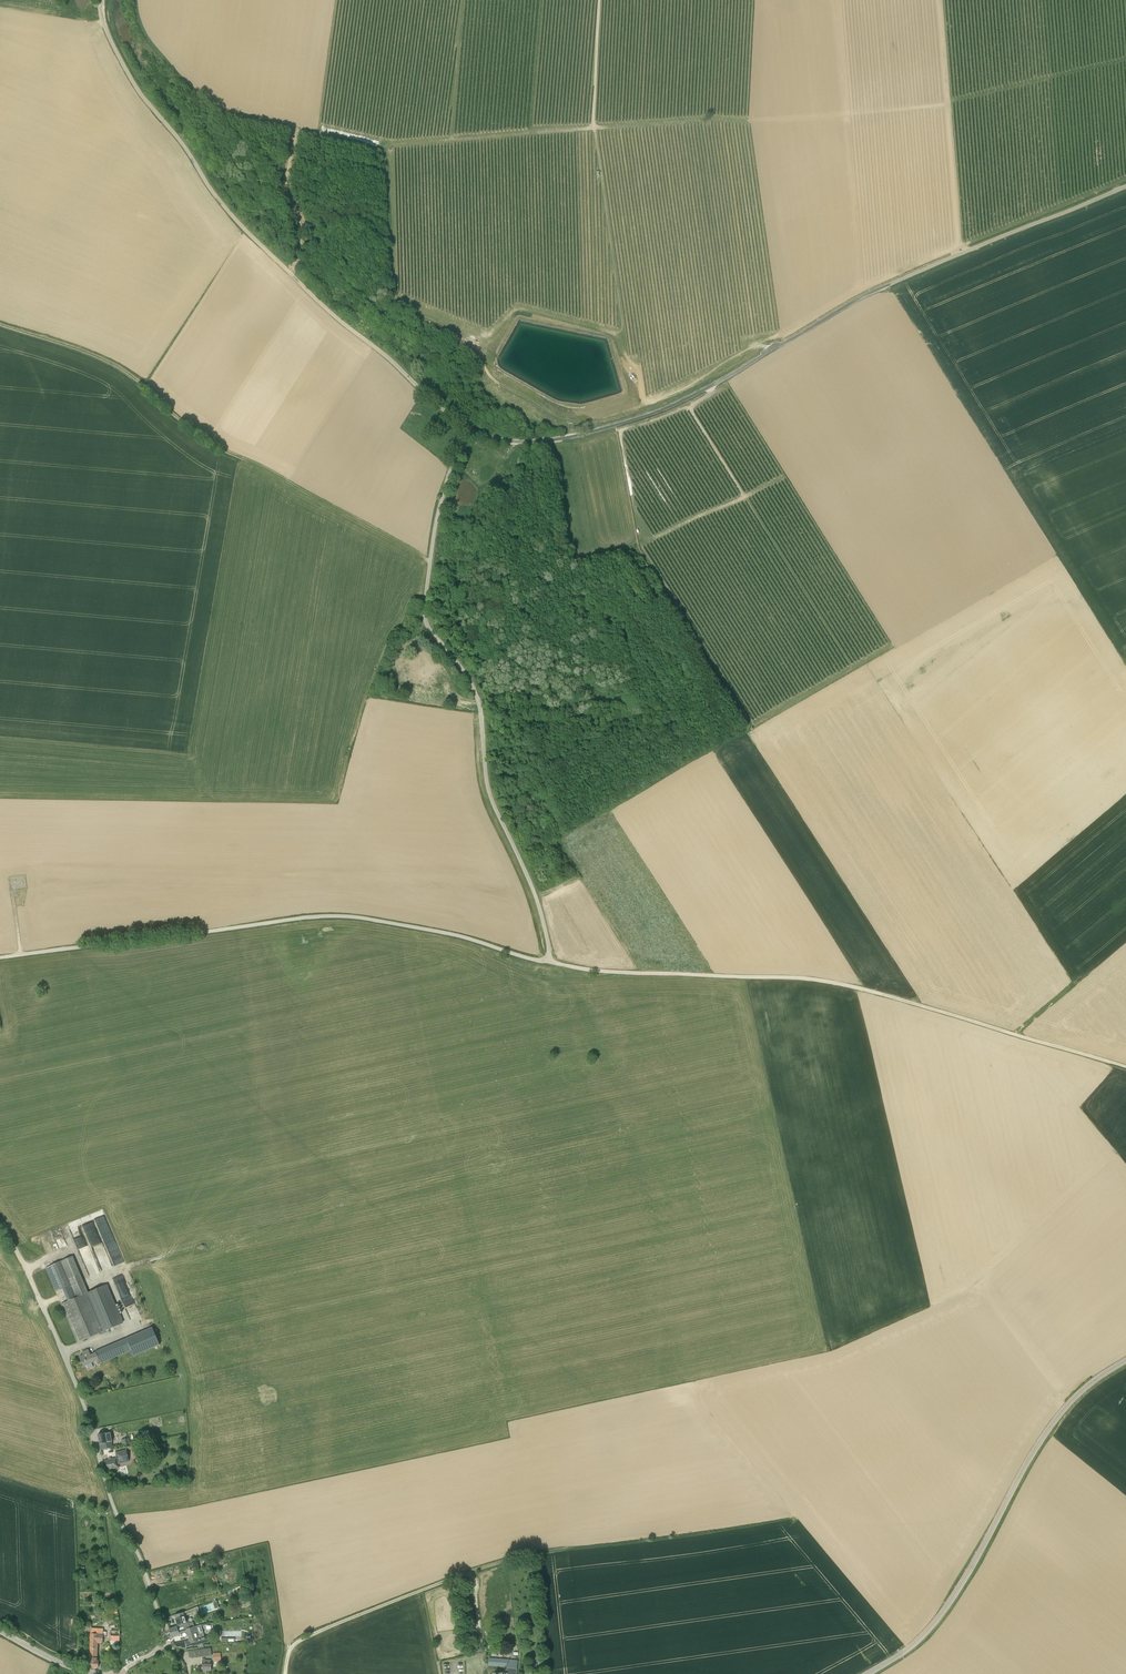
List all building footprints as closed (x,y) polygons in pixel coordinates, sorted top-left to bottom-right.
[(56,1292),(56,1291),(63,1289),(68,1301),(61,1304),(78,1342),(122,1323),(106,1285),(88,1293),(72,1256),(46,1267),(56,1292)] [(125,1306),(135,1303),(125,1279),(120,1282),(122,1286),(118,1287),(125,1306)] [(96,1353),(98,1360),(100,1364),(106,1361),(100,1349),(95,1352),(96,1353)] [(91,1363),(98,1360),(96,1353),(90,1355),(88,1350),(82,1352),(83,1355),(79,1357),(83,1366),(86,1365),(88,1369),(93,1366),(91,1363)] [(111,1432),(98,1434),(101,1450),(113,1447),(110,1437),(107,1438),(106,1437),(112,1436),(111,1432)] [(121,1435),(123,1446),(130,1444),(127,1433),(121,1435)] [(122,1450),(115,1452),(117,1457),(104,1461),(107,1470),(119,1467),(118,1464),(129,1461),(126,1450),(122,1450)] [(203,1614),(215,1610),(213,1603),(200,1607),(203,1614)] [(176,1618),(175,1619),(178,1626),(177,1627),(178,1632),(189,1628),(194,1626),(193,1622),(187,1623),(186,1620),(187,1620),(186,1620),(185,1616),(187,1615),(196,1611),(199,1609),(198,1606),(185,1611),(183,1612),(182,1612),(179,1613),(178,1613),(176,1614),(175,1614),(175,1615),(176,1618)] [(194,1626),(189,1628),(178,1632),(177,1627),(174,1627),(169,1629),(171,1636),(186,1631),(189,1640),(185,1642),(185,1641),(173,1643),(174,1646),(183,1648),(187,1648),(186,1647),(192,1645),(192,1646),(206,1642),(209,1642),(208,1635),(204,1636),(201,1625),(196,1626),(194,1626)] [(119,1643),(119,1641),(120,1631),(120,1628),(111,1627),(110,1631),(110,1640),(114,1640),(114,1643),(119,1643)] [(98,1634),(91,1633),(89,1667),(98,1667),(98,1661),(96,1661),(97,1643),(99,1643),(99,1642),(103,1642),(103,1637),(106,1637),(106,1636),(107,1632),(103,1632),(103,1629),(98,1629),(98,1634)] [(192,1650),(193,1658),(212,1655),(211,1648),(192,1650)] [(202,1664),(201,1670),(211,1671),(211,1664),(210,1664),(210,1660),(202,1660),(202,1664)] [(508,1660),(489,1660),(489,1666),(507,1666),(507,1671),(507,1673),(515,1673),(516,1668),(516,1660),(508,1660)]
